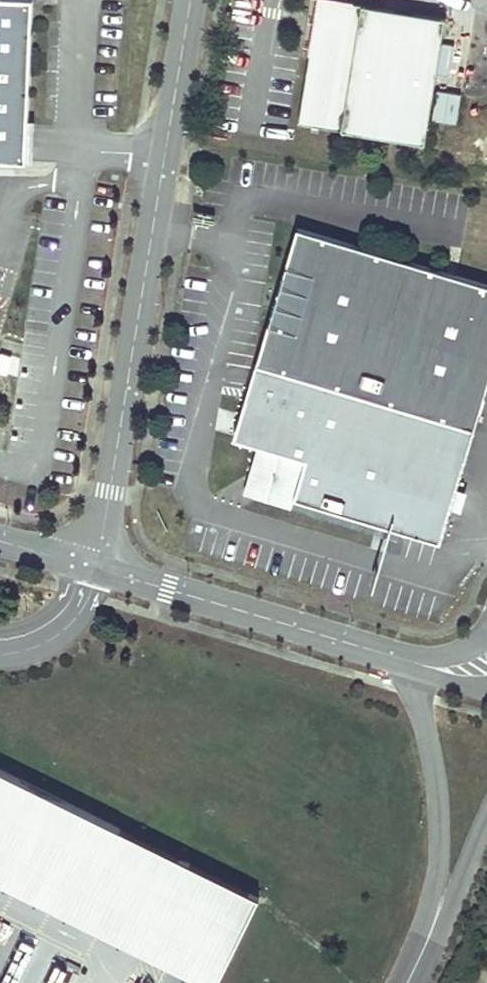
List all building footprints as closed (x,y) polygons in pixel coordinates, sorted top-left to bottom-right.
[(27,155),(33,0),(0,0),(0,154),(27,155)] [(449,13),(375,0),(319,0),(299,117),(427,139),(449,13)] [(486,391),(486,283),(306,227),(241,436),(263,443),(254,472),(260,483),(265,493),(293,501),(295,495),(441,540),(486,391)] [(166,967),(199,982),(220,982),(260,902),(0,773),(0,884),(166,967)] [(30,945),(11,932),(12,931),(0,923),(0,982),(3,982),(30,945)]
